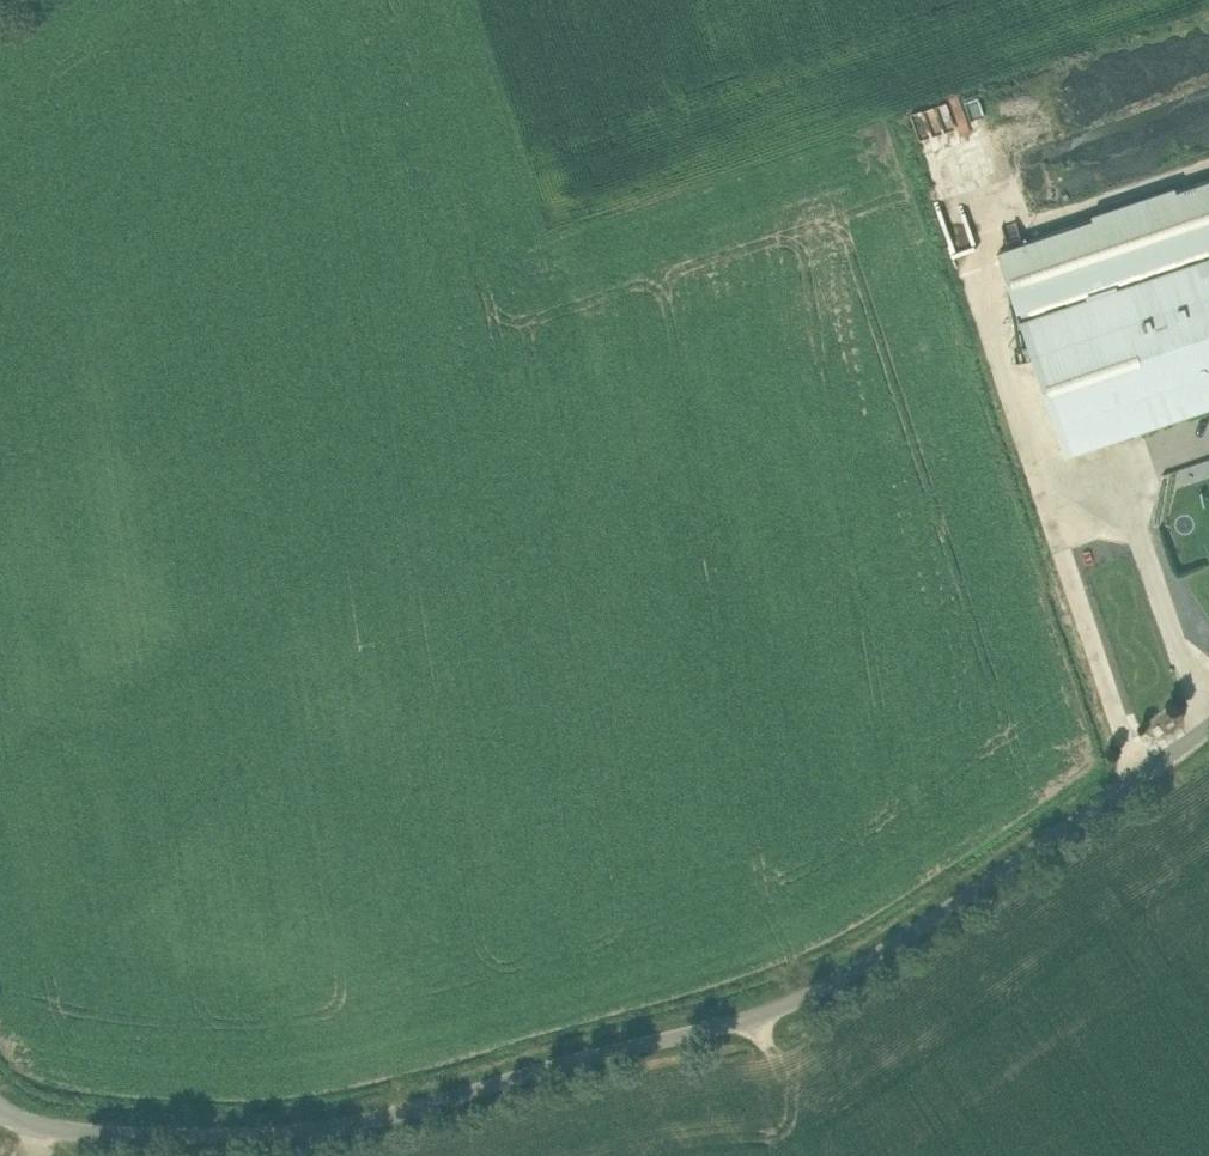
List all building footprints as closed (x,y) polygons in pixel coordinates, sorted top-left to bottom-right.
[(1017,311),(1208,246),(1208,179),(1177,190),(1176,186),(1092,214),(1093,218),(997,251),(1017,311)] [(1120,285),(1119,279),(1068,296),(1072,301),(1023,317),(1069,453),(1208,406),(1208,255),(1120,285)]
